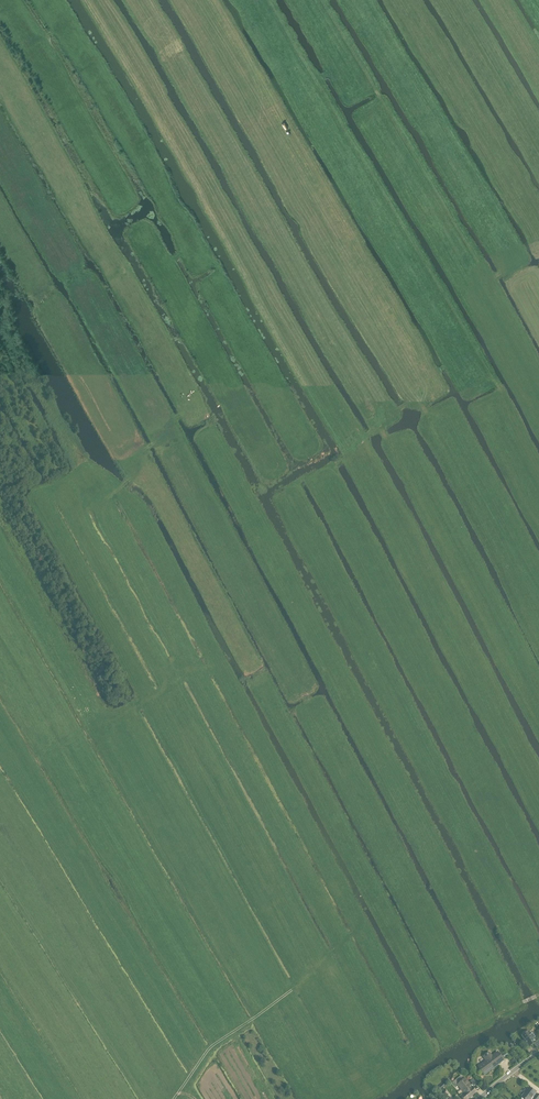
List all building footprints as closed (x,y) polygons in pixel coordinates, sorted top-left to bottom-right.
[(531,1035),(529,1032),(522,1037),(529,1048),(534,1044),(537,1049),(538,1048),(538,1041),(536,1043),(534,1039),(535,1039),(532,1034),(531,1035)] [(484,1075),(503,1060),(497,1053),(492,1057),(489,1053),(483,1057),(486,1061),(478,1067),(484,1075)] [(464,1094),(472,1088),(465,1079),(464,1080),(461,1076),(455,1081),(452,1083),(456,1088),(458,1086),(464,1094)] [(464,1094),(461,1097),(462,1098),(469,1098),(477,1092),(473,1087),(472,1088),(464,1094)] [(538,1098),(538,1096),(529,1088),(521,1097),(523,1098),(531,1098),(534,1096),(535,1098),(534,1098),(538,1098)]
